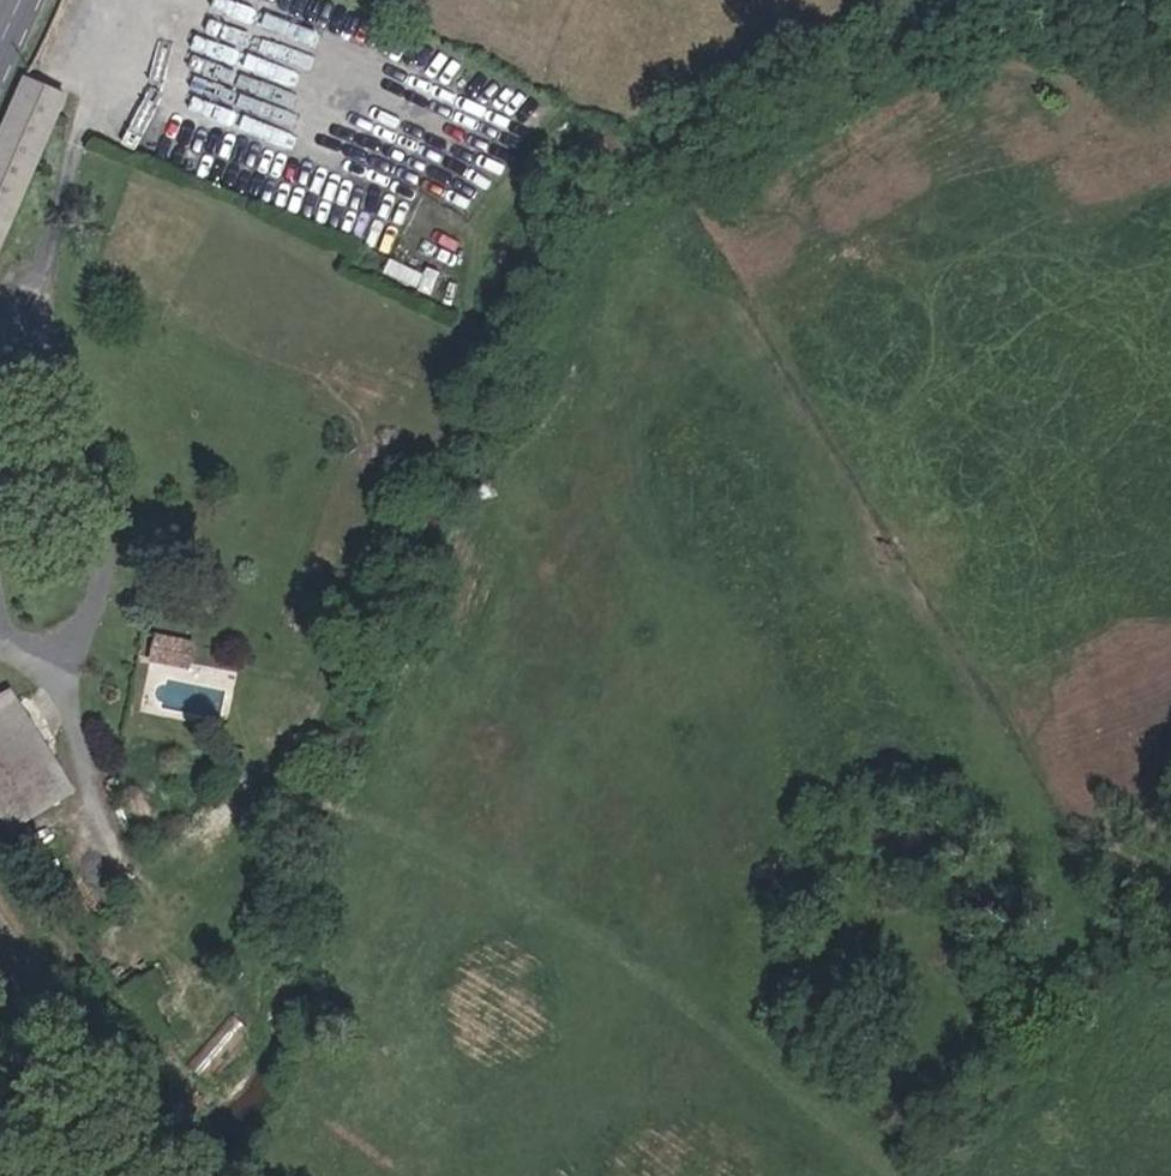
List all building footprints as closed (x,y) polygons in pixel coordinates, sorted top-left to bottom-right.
[(0,166),(0,189),(32,203),(74,101),(35,85),(0,166)] [(32,203),(0,189),(0,282),(32,203)] [(179,646),(176,667),(200,670),(203,649),(179,646)] [(213,650),(203,649),(200,670),(210,672),(213,650)] [(19,727),(0,697),(0,739),(19,727)] [(0,739),(0,776),(34,831),(42,841),(101,804),(42,712),(19,727),(0,739)]
